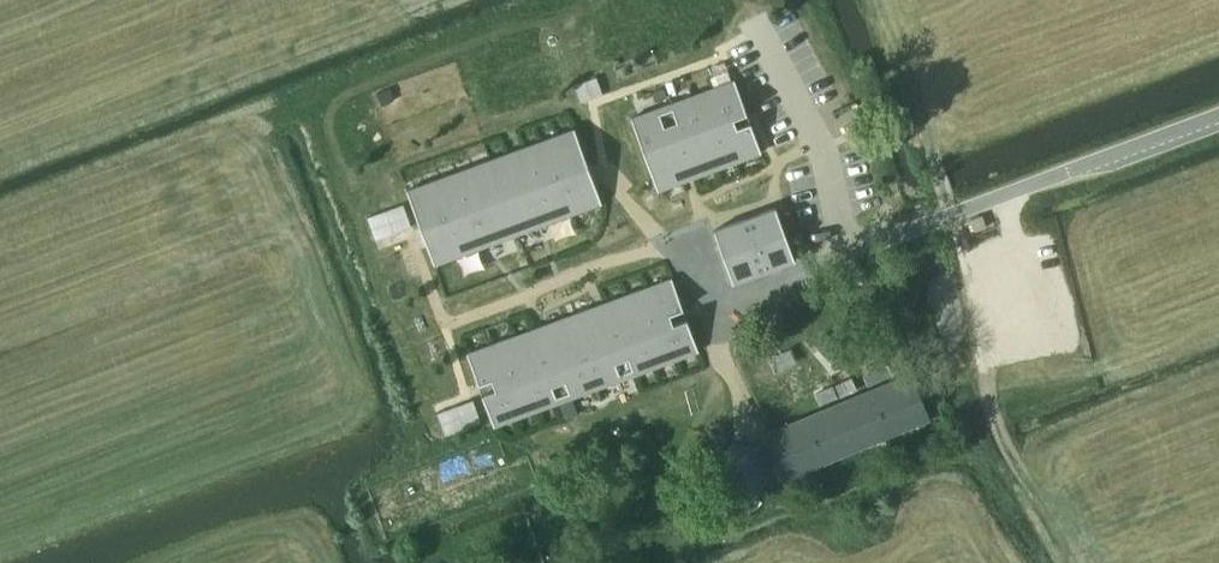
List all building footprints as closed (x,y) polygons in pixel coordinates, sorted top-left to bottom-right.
[(631,117),(630,118),(657,191),(658,190),(684,179),(682,174),(691,171),(693,175),(715,169),(759,153),(761,153),(734,80),(732,80),(733,81),(731,82),(727,73),(710,79),(714,88),(632,118),(631,117)] [(595,76),(573,84),(579,103),(602,95),(595,76)] [(871,141),(861,119),(844,126),(853,148),(871,141)] [(407,190),(406,190),(420,229),(427,247),(433,265),(435,264),(455,254),(496,241),(516,232),(538,226),(578,209),(599,203),(600,204),(601,203),(595,185),(588,167),(574,129),(572,129),(572,130),(408,190),(407,190)] [(402,205),(384,211),(392,233),(410,227),(402,205)] [(775,208),(713,230),(724,262),(732,283),(758,273),(776,267),(776,266),(783,263),(783,264),(794,260),(775,208)] [(468,353),(466,353),(493,426),(495,426),(494,425),(696,351),(698,351),(671,278),(623,297),(604,305),(606,309),(597,313),(596,308),(569,316),(543,327),(545,332),(536,335),(534,331),(515,336),(468,353)] [(886,365),(863,376),(867,385),(891,375),(886,365)] [(910,373),(768,432),(788,479),(929,419),(910,373)] [(832,384),(814,392),(820,405),(837,397),(832,384)] [(472,401),(437,413),(444,436),(480,423),(472,401)] [(732,444),(715,466),(725,493),(754,497),(771,474),(761,448),(732,444)]
